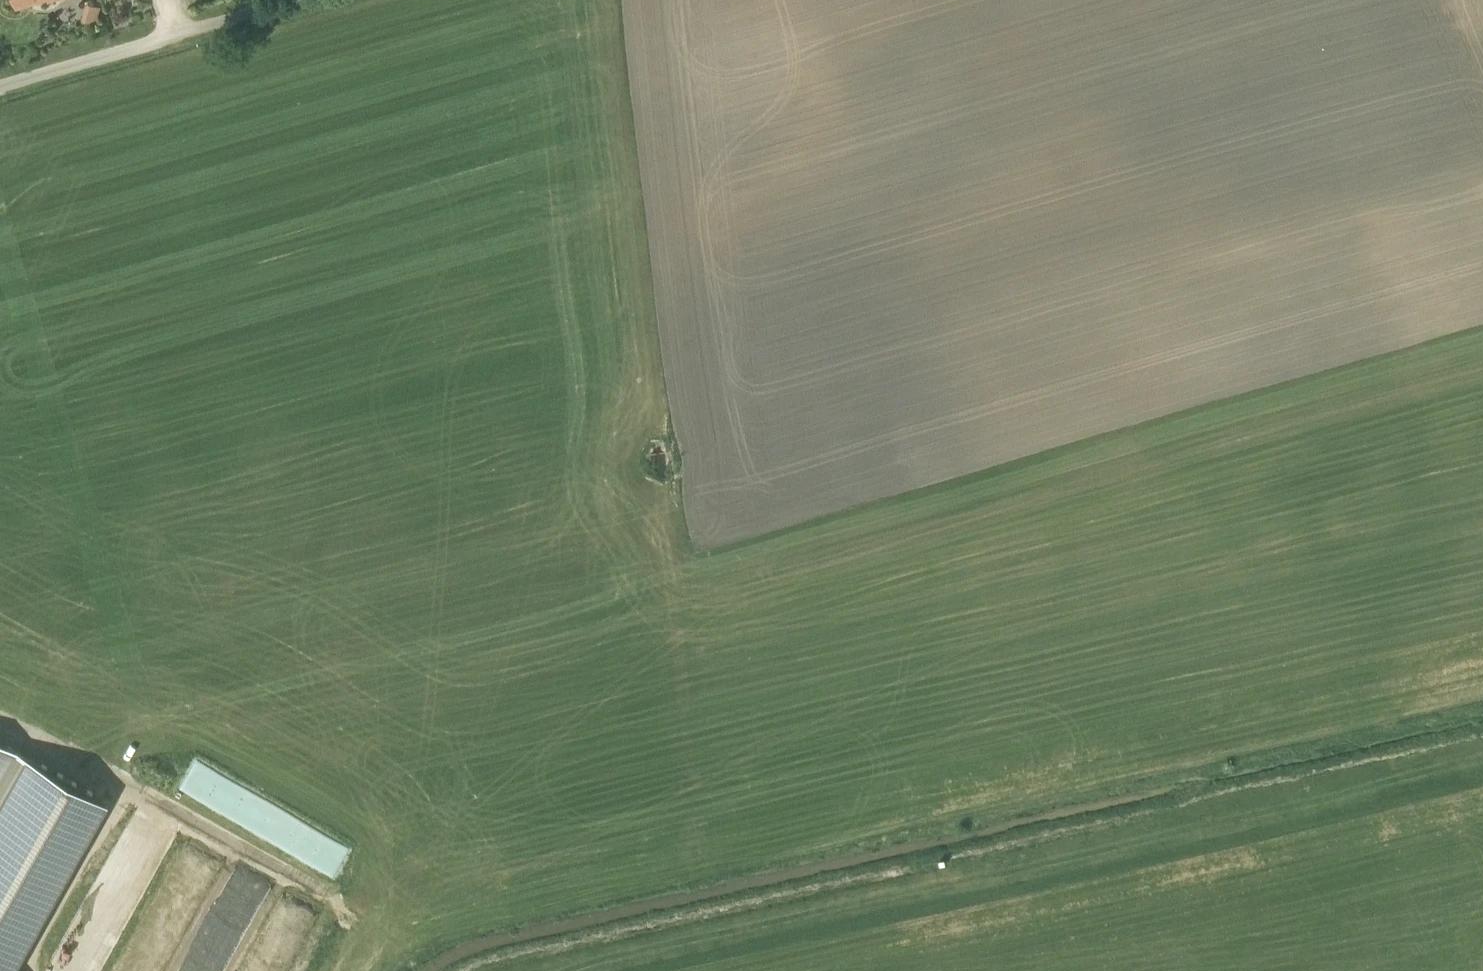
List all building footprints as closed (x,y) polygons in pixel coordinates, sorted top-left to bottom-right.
[(104,802),(0,743),(0,970),(8,970),(104,802)]
